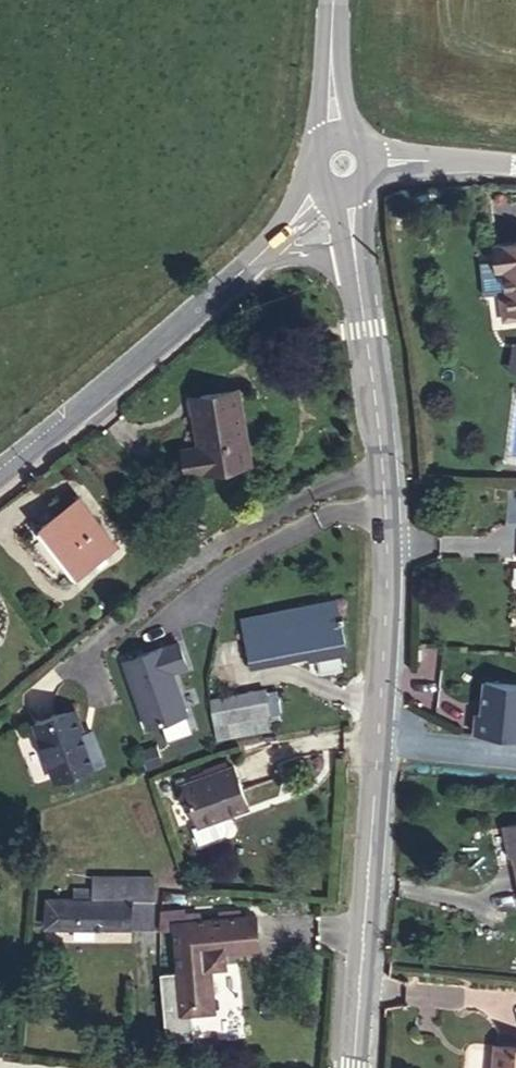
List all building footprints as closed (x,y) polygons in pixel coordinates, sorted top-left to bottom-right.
[(496,244),(500,270),(504,269),(507,295),(500,295),(504,320),(515,318),(515,242),(496,244)] [(187,473),(250,463),(237,388),(191,396),(200,446),(183,449),(187,473)] [(79,574),(116,544),(78,497),(41,526),(79,574)] [(307,656),(306,650),(345,642),(336,600),(243,619),(251,661),(284,655),(285,661),(307,656)] [(146,687),(158,687),(158,670),(146,670),(146,687)] [(479,740),(515,743),(515,685),(483,682),(479,740)] [(229,736),(271,727),(266,697),(224,706),(229,736)] [(76,709),(35,724),(55,780),(103,763),(96,741),(88,744),(76,709)] [(182,782),(199,831),(253,812),(236,763),(182,782)] [(506,825),(515,869),(515,823),(506,825)] [(92,887),(92,898),(132,898),(132,875),(93,874),(92,887)] [(154,875),(132,875),(132,898),(131,926),(153,926),(154,875)] [(73,898),(47,897),(47,925),(131,926),(132,898),(92,898),(92,887),(74,887),(73,898)] [(160,930),(174,929),(173,922),(200,920),(200,914),(184,915),(183,909),(161,911),(160,930)] [(200,920),(173,922),(174,929),(180,1013),(212,1010),(209,967),(225,966),(224,951),(257,949),(254,916),(200,920)] [(495,1044),(493,1067),(515,1067),(515,1046),(495,1044)]
